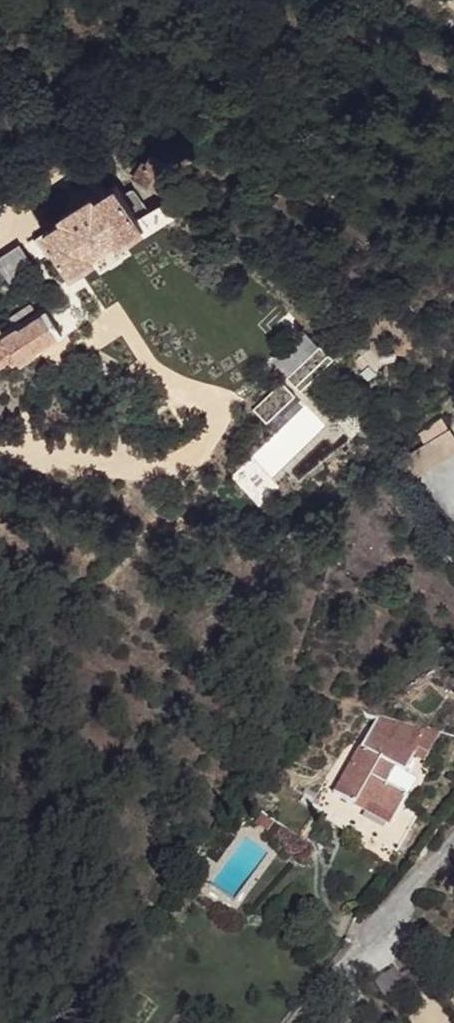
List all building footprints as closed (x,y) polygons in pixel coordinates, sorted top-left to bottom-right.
[(172,172),(152,154),(133,178),(158,195),(172,172)] [(146,223),(116,180),(94,198),(90,191),(62,212),(66,218),(44,232),(75,274),(98,257),(93,252),(121,234),(125,240),(146,223)] [(58,321),(50,311),(19,332),(17,326),(4,335),(8,340),(0,344),(0,346),(3,350),(0,352),(0,366),(2,369),(10,361),(15,365),(22,358),(25,363),(39,355),(38,350),(63,332),(58,321)] [(445,448),(432,427),(387,457),(400,479),(445,448)] [(413,754),(370,726),(348,758),(337,751),(303,797),(384,850),(408,818),(389,804),(400,793),(377,775),(389,760),(401,769),(413,754)]
